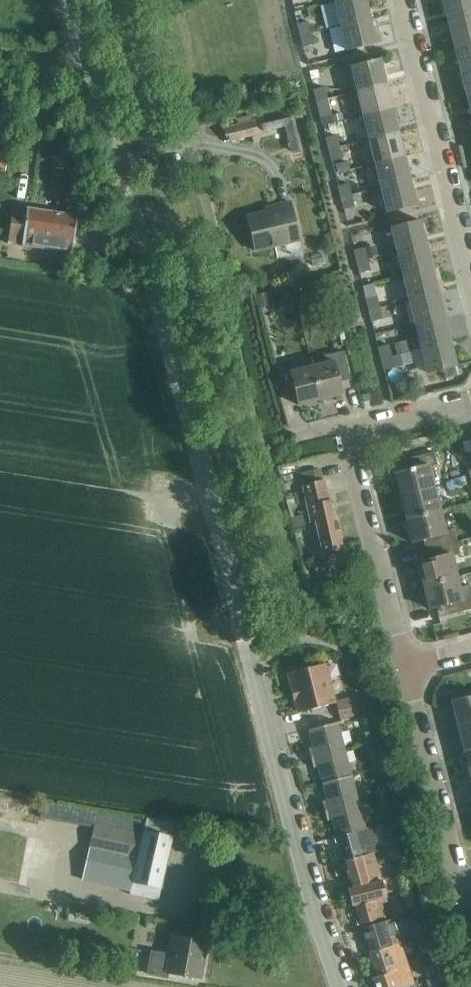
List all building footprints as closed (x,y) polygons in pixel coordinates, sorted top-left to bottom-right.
[(341,26),(370,19),(365,0),(339,0),(334,1),(341,26)] [(447,21),(470,15),(470,0),(442,0),(447,21)] [(453,45),(470,41),(470,15),(447,21),(453,45)] [(370,19),(341,26),(346,50),(376,42),(370,19)] [(297,25),(299,36),(311,33),(309,22),(297,25)] [(311,33),(299,36),(302,48),(314,45),(311,33)] [(453,45),(459,68),(470,65),(470,41),(453,45)] [(351,67),(357,92),(386,85),(380,60),(351,67)] [(465,93),(470,92),(470,65),(459,68),(465,93)] [(357,92),(363,116),(392,109),(386,85),(357,92)] [(313,91),(316,102),(328,99),(325,88),(313,91)] [(328,99),(316,102),(322,127),(334,124),(328,99)] [(363,116),(369,140),(398,133),(392,109),(363,116)] [(266,119),(268,129),(293,125),(291,114),(266,119)] [(224,129),(227,143),(258,135),(255,122),(224,129)] [(369,140),(375,165),(404,158),(398,133),(369,140)] [(325,139),(328,150),(339,147),(337,136),(325,139)] [(10,168),(14,150),(0,147),(0,166),(10,168)] [(339,147),(328,150),(331,163),(342,160),(339,147)] [(375,165),(381,188),(410,181),(404,158),(375,165)] [(410,181),(381,188),(387,214),(416,206),(410,181)] [(337,187),(340,199),(352,196),(349,184),(337,187)] [(352,196),(340,199),(343,211),(355,208),(352,196)] [(246,218),(254,251),(300,240),(291,203),(277,206),(278,210),(246,218)] [(22,247),(72,254),(77,217),(13,207),(8,242),(22,244),(22,247)] [(391,228),(397,253),(426,246),(419,221),(391,228)] [(397,253),(403,278),(432,271),(426,246),(397,253)] [(353,251),(356,263),(368,260),(365,248),(353,251)] [(310,257),(312,266),(324,263),(322,254),(310,257)] [(368,260),(356,263),(359,275),(371,272),(368,260)] [(403,278),(409,302),(438,295),(432,271),(403,278)] [(325,280),(317,283),(320,295),(329,292),(325,280)] [(293,284),(279,285),(281,312),(296,310),(293,284)] [(269,293),(254,296),(257,309),(272,306),(269,293)] [(409,302),(415,326),(443,318),(438,295),(409,302)] [(365,300),(368,312),(379,309),(376,297),(365,300)] [(386,312),(402,311),(401,300),(385,302),(386,312)] [(379,309),(368,312),(371,323),(382,320),(379,309)] [(415,326),(421,350),(449,343),(443,318),(415,326)] [(449,343),(421,350),(427,375),(456,368),(449,343)] [(386,346),(377,349),(379,360),(389,357),(386,346)] [(325,364),(311,368),(320,401),(343,395),(340,383),(350,381),(343,352),(324,357),(325,364)] [(379,360),(382,372),(392,369),(389,357),(379,360)] [(320,401),(311,368),(297,371),(296,364),(276,369),(283,397),(295,394),(298,406),(320,401)] [(393,473),(399,497),(434,488),(429,467),(436,465),(433,452),(402,460),(405,470),(393,473)] [(316,523),(324,554),(343,549),(331,500),(328,501),(323,481),(303,486),(312,524),(316,523)] [(399,497),(405,519),(439,511),(434,488),(399,497)] [(422,540),(425,550),(456,542),(452,529),(445,531),(439,511),(405,519),(410,543),(422,540)] [(415,563),(421,586),(456,577),(451,556),(459,555),(456,542),(425,550),(427,560),(415,563)] [(421,586),(427,609),(435,607),(438,618),(470,609),(470,595),(461,598),(456,577),(421,586)] [(289,673),(293,689),(292,690),(294,700),(295,699),(299,713),(334,704),(324,664),(289,673)] [(360,716),(355,697),(336,701),(340,720),(360,716)] [(457,727),(470,723),(470,697),(451,702),(457,727)] [(308,748),(311,757),(344,749),(338,723),(309,730),(313,747),(308,748)] [(457,727),(463,752),(470,750),(470,723),(457,727)] [(366,743),(372,742),(370,732),(363,733),(366,743)] [(372,742),(366,743),(369,754),(375,753),(372,742)] [(318,766),(322,784),(351,776),(344,749),(311,757),(313,767),(318,766)] [(322,803),(325,813),(358,804),(351,776),(322,784),(327,802),(322,803)] [(376,787),(379,798),(386,797),(383,785),(376,787)] [(379,798),(382,809),(389,807),(386,797),(379,798)] [(336,837),(337,837),(363,830),(365,830),(358,804),(325,813),(327,823),(332,822),(336,837)] [(129,895),(158,901),(175,824),(146,819),(143,834),(95,825),(90,849),(137,859),(129,895)] [(392,822),(382,824),(387,844),(397,841),(392,822)] [(337,837),(344,862),(369,855),(363,830),(337,837)] [(344,862),(351,889),(379,882),(372,854),(369,855),(344,862)] [(353,907),(355,906),(383,899),(379,882),(351,889),(348,890),(353,907)] [(383,899),(355,906),(360,926),(384,919),(381,905),(384,904),(383,899)] [(363,928),(371,952),(396,944),(400,943),(392,919),(363,928)] [(409,923),(414,939),(423,936),(417,920),(409,923)] [(423,936),(414,939),(419,954),(428,951),(423,936)] [(200,979),(207,942),(173,937),(170,953),(151,950),(148,968),(147,975),(162,978),(168,979),(169,974),(200,979)] [(371,952),(369,953),(377,977),(373,979),(376,986),(405,986),(410,986),(407,977),(410,976),(404,956),(400,957),(396,944),(371,952)]
